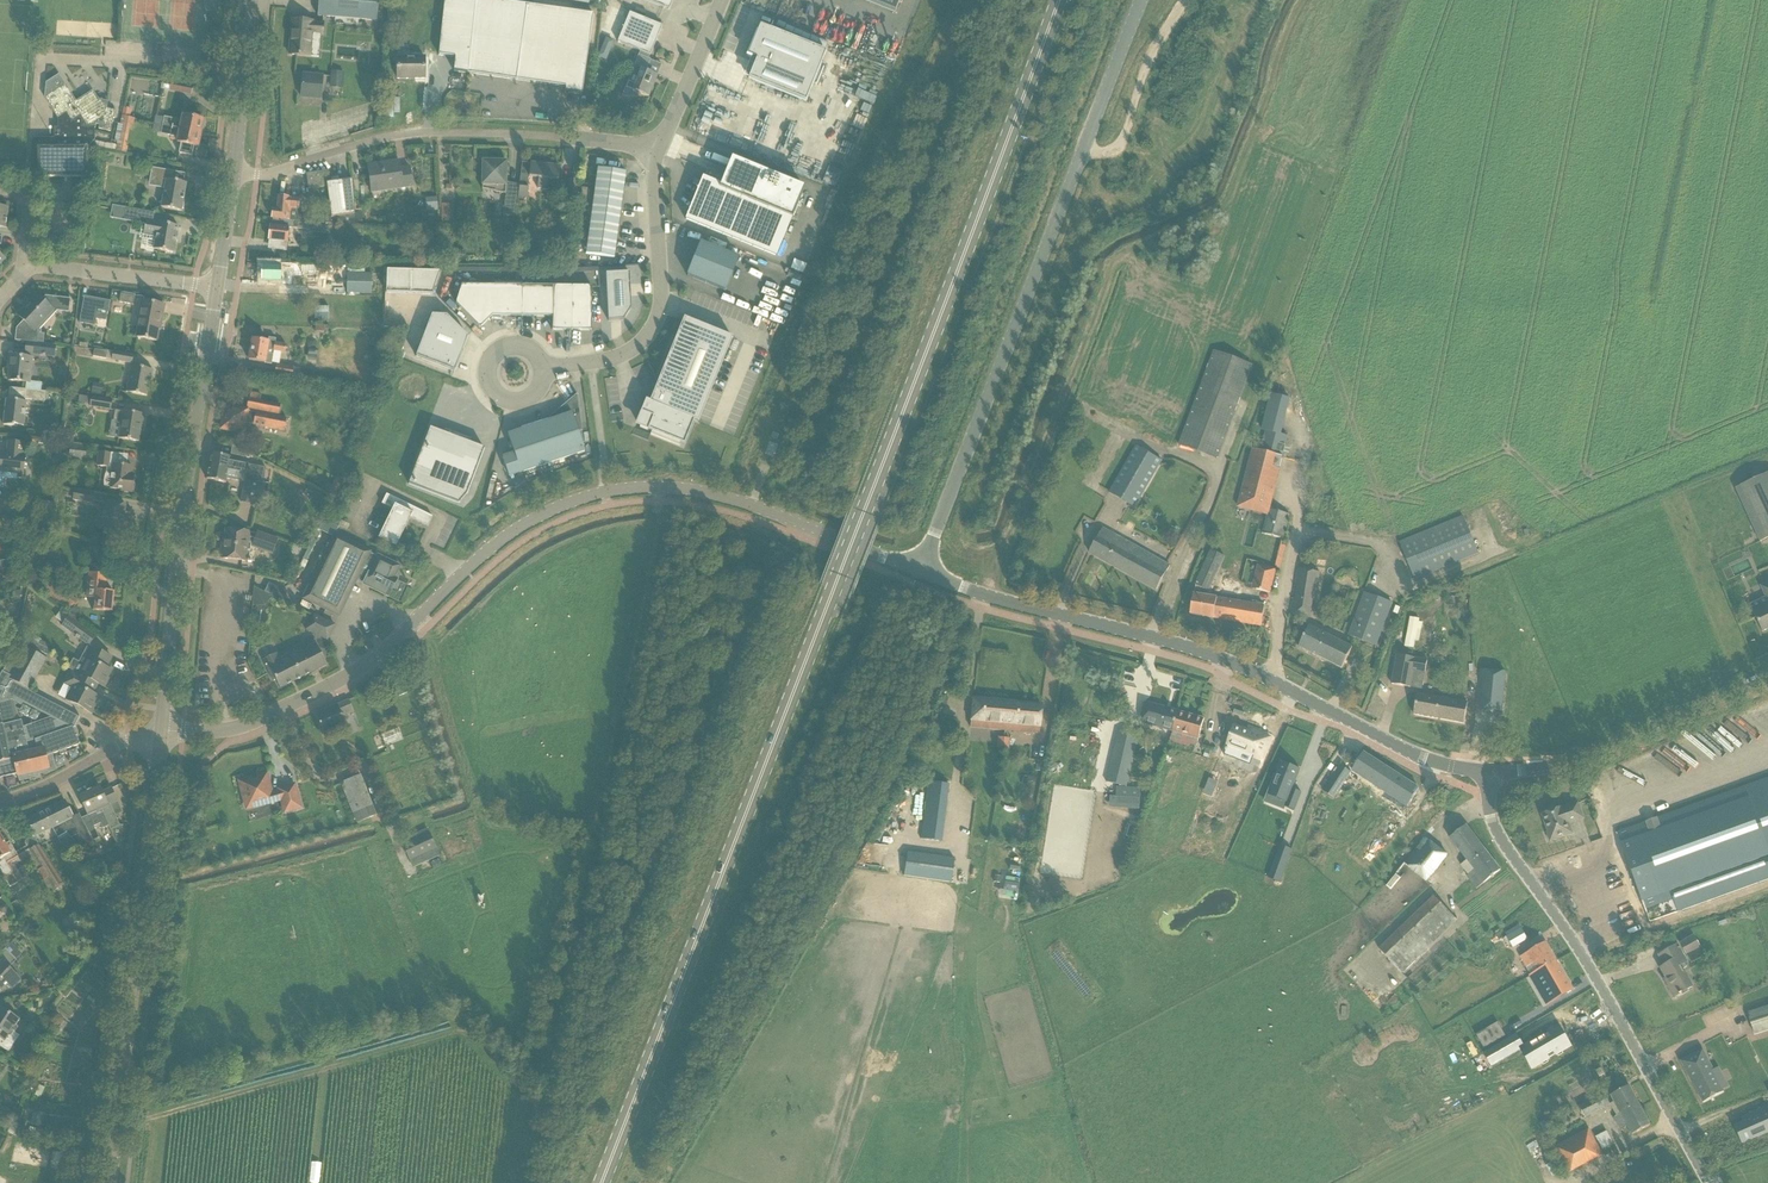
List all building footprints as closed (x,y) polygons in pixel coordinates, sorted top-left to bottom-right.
[(218,11),(218,0),(207,0),(207,11),(218,11)] [(329,17),(345,18),(357,19),(377,21),(378,0),(319,0),(318,16),(329,17)] [(438,55),(455,58),(453,71),(466,73),(474,0),(444,0),(438,55)] [(466,73),(565,87),(564,92),(582,94),(593,14),(493,0),(474,0),(466,73)] [(658,5),(669,10),(673,0),(645,0),(658,5)] [(895,13),(900,0),(862,0),(895,13)] [(629,13),(617,42),(650,56),(662,26),(629,13)] [(345,18),(345,26),(357,27),(357,19),(345,18)] [(292,20),(289,55),(301,56),(310,57),(312,34),(321,35),(322,35),(323,23),(313,22),(304,21),(292,20)] [(759,25),(747,56),(751,57),(756,59),(748,78),(805,101),(825,52),(759,25)] [(605,38),(603,46),(608,48),(612,47),(614,42),(605,38)] [(626,85),(621,96),(635,97),(637,93),(648,97),(657,76),(646,71),(650,60),(650,59),(649,59),(638,55),(635,64),(631,74),(638,77),(635,85),(627,82),(626,85)] [(425,57),(397,58),(397,79),(425,79),(425,57)] [(331,71),(329,88),(342,89),(344,72),(331,71)] [(37,148),(37,166),(37,177),(89,177),(89,165),(88,146),(95,146),(95,127),(96,124),(99,125),(99,129),(110,131),(115,110),(106,108),(108,100),(97,98),(93,91),(76,102),(59,75),(46,83),(45,98),(58,118),(66,113),(71,121),(71,127),(54,127),(54,138),(35,138),(35,148),(37,148)] [(323,76),(303,75),(301,97),(321,99),(323,76)] [(163,80),(161,89),(191,95),(193,85),(163,80)] [(122,115),(130,117),(132,108),(123,107),(122,115)] [(155,116),(154,123),(163,126),(200,134),(203,121),(183,116),(182,122),(155,116)] [(124,146),(127,126),(134,127),(136,120),(120,117),(114,152),(126,154),(127,147),(124,146)] [(154,123),(152,131),(178,137),(177,143),(181,143),(178,153),(192,156),(194,146),(197,147),(200,134),(163,126),(154,123)] [(686,220),(777,257),(805,189),(732,159),(720,189),(702,181),(686,220)] [(368,168),(370,180),(371,190),(381,188),(381,191),(412,187),(409,167),(400,169),(399,161),(389,162),(390,166),(368,168)] [(483,161),(482,185),(483,185),(496,185),(495,191),(494,191),(494,192),(505,194),(506,165),(505,165),(485,162),(485,161),(483,161)] [(522,162),(517,197),(527,198),(528,187),(527,187),(528,179),(529,177),(538,178),(537,189),(547,190),(548,180),(558,181),(560,167),(550,166),(550,163),(540,162),(539,164),(522,162)] [(828,163),(820,181),(836,187),(843,170),(828,163)] [(149,182),(148,186),(164,189),(161,207),(170,209),(181,211),(186,183),(170,180),(172,171),(160,169),(152,168),(149,182)] [(597,168),(595,186),(623,190),(626,172),(597,168)] [(312,220),(313,222),(313,223),(323,224),(355,226),(352,180),(330,183),(329,171),(306,174),(308,189),(327,187),(331,217),(312,220)] [(568,179),(566,196),(576,197),(578,181),(568,179)] [(595,186),(593,203),(621,207),(623,190),(595,186)] [(272,209),(271,219),(273,219),(296,221),(306,222),(306,221),(306,216),(297,215),(298,211),(299,199),(279,197),(277,210),(272,209)] [(425,198),(426,211),(438,210),(437,197),(425,198)] [(505,197),(503,215),(514,217),(517,199),(505,197)] [(593,203),(590,220),(619,224),(621,207),(593,203)] [(139,210),(126,208),(124,218),(137,220),(139,210)] [(270,226),(269,240),(274,241),(273,250),(285,251),(286,251),(289,228),(310,231),(310,229),(311,222),(306,221),(306,222),(296,221),(273,219),(272,226),(270,226)] [(590,220),(588,237),(616,241),(619,224),(590,220)] [(146,221),(146,222),(144,231),(156,233),(154,249),(174,253),(178,226),(158,223),(146,221)] [(616,241),(588,237),(585,254),(614,258),(616,241)] [(687,276),(725,291),(738,258),(701,243),(687,276)] [(281,266),(274,266),(262,266),(262,282),(281,282),(281,274),(291,274),(291,275),(301,275),(301,272),(316,272),(316,265),(281,264),(281,266)] [(387,271),(386,293),(432,295),(439,272),(387,271)] [(347,273),(346,292),(371,293),(378,293),(379,274),(372,273),(347,273)] [(629,273),(605,274),(608,321),(623,321),(631,309),(629,273)] [(522,317),(522,286),(462,286),(456,304),(480,328),(492,316),(522,317)] [(552,287),(522,286),(522,317),(552,317),(552,287)] [(572,331),(572,287),(552,287),(552,317),(552,330),(572,331)] [(591,331),(592,287),(572,287),(572,331),(591,331)] [(121,294),(119,302),(133,305),(135,297),(121,294)] [(15,341),(27,342),(37,343),(38,333),(37,333),(37,329),(36,328),(52,311),(55,313),(57,311),(69,312),(69,311),(70,299),(45,296),(42,299),(37,295),(28,304),(29,305),(19,316),(23,321),(16,328),(15,341)] [(84,300),(83,299),(79,323),(95,326),(97,311),(107,313),(107,315),(108,315),(110,301),(89,297),(88,303),(84,302),(84,300)] [(141,301),(140,310),(141,311),(136,337),(156,341),(159,323),(161,323),(164,305),(141,301)] [(314,320),(328,320),(329,307),(315,306),(314,320)] [(467,336),(448,316),(432,316),(416,357),(454,371),(467,336)] [(640,427),(651,432),(650,434),(679,446),(680,443),(684,445),(694,421),(698,422),(732,338),(684,318),(650,402),(645,400),(640,413),(644,415),(640,427)] [(249,360),(260,362),(264,363),(264,364),(271,365),(274,351),(284,353),(285,344),(275,342),(276,339),(269,337),(268,342),(252,340),(249,360)] [(27,343),(25,353),(55,357),(56,346),(27,343)] [(93,357),(106,359),(107,351),(95,349),(93,357)] [(1214,351),(1179,445),(1217,459),(1252,365),(1214,351)] [(113,352),(112,360),(132,364),(133,355),(113,352)] [(8,380),(20,382),(29,383),(32,358),(10,356),(9,359),(11,360),(8,380)] [(276,365),(275,374),(292,377),(300,379),(301,369),(294,368),(276,365)] [(126,392),(135,394),(146,396),(148,386),(150,387),(153,370),(131,366),(126,392)] [(94,386),(92,397),(104,399),(106,388),(94,386)] [(25,389),(24,399),(45,401),(46,392),(25,389)] [(1266,431),(1261,451),(1251,448),(1236,507),(1246,509),(1267,515),(1262,533),(1283,539),(1289,514),(1269,509),(1288,436),(1282,434),(1290,399),(1270,393),(1261,430),(1266,431)] [(508,435),(514,454),(502,458),(509,477),(584,452),(578,432),(582,431),(577,394),(549,418),(550,420),(508,435)] [(78,403),(90,405),(90,406),(111,410),(112,401),(104,399),(92,397),(79,395),(78,403)] [(249,399),(247,408),(279,415),(280,405),(249,399)] [(3,425),(14,426),(14,425),(23,426),(26,402),(6,400),(3,425)] [(221,429),(233,431),(242,433),(244,423),(284,431),(287,419),(226,407),(221,429)] [(121,422),(120,427),(118,439),(139,442),(141,427),(143,427),(145,415),(123,411),(115,410),(113,421),(121,422)] [(430,428),(408,484),(459,503),(467,494),(484,448),(430,428)] [(63,442),(73,443),(74,431),(64,430),(63,442)] [(0,454),(0,471),(23,474),(25,456),(22,456),(23,443),(8,442),(7,454),(0,453),(0,454)] [(48,453),(57,455),(59,444),(50,443),(48,453)] [(69,458),(86,460),(87,447),(70,445),(69,458)] [(1109,492),(1135,507),(1162,461),(1136,446),(1109,492)] [(232,447),(231,455),(249,459),(251,450),(232,447)] [(98,452),(96,466),(113,468),(110,489),(120,490),(120,491),(133,493),(134,481),(130,480),(132,466),(124,465),(124,463),(114,462),(115,454),(98,452)] [(212,454),(209,467),(246,473),(245,479),(263,482),(265,468),(230,462),(231,457),(212,454)] [(246,473),(209,467),(207,479),(226,483),(226,479),(244,482),(245,479),(246,473)] [(1736,489),(1760,542),(1767,538),(1767,474),(1736,489)] [(245,479),(244,482),(242,498),(262,502),(265,483),(263,483),(263,482),(245,479)] [(329,492),(340,496),(345,483),(335,479),(329,492)] [(74,489),(72,500),(91,504),(93,493),(74,489)] [(0,497),(0,500),(18,514),(19,504),(4,492),(0,497)] [(432,517),(386,494),(381,504),(392,509),(378,539),(396,547),(410,518),(428,527),(432,517)] [(41,502),(40,512),(52,517),(54,504),(41,502)] [(98,529),(112,531),(124,533),(126,519),(124,518),(126,506),(103,502),(98,529)] [(1415,579),(1478,553),(1462,516),(1399,542),(1415,579)] [(1103,528),(1095,542),(1089,553),(1156,590),(1170,566),(1132,544),(1131,545),(1103,528)] [(222,559),(234,560),(246,562),(248,543),(253,543),(251,548),(272,555),(278,539),(257,531),(256,533),(249,532),(225,529),(223,547),(222,547),(221,555),(222,555),(222,559)] [(308,590),(303,599),(339,616),(356,579),(364,583),(363,584),(380,592),(385,595),(393,579),(399,566),(399,565),(399,566),(377,555),(377,557),(369,553),(370,552),(358,546),(335,535),(308,590)] [(1194,595),(1192,602),(1190,614),(1261,626),(1265,606),(1217,599),(1217,598),(1208,597),(1208,591),(1209,592),(1225,556),(1210,550),(1194,585),(1196,585),(1194,595)] [(0,568),(2,578),(11,576),(11,566),(0,568)] [(1261,566),(1256,590),(1269,593),(1274,569),(1261,566)] [(1291,616),(1311,619),(1314,601),(1316,601),(1320,573),(1298,570),(1295,589),(1297,589),(1295,597),(1294,597),(1291,616)] [(89,574),(88,585),(87,598),(96,598),(94,610),(112,612),(114,593),(105,592),(107,575),(89,574)] [(45,575),(36,585),(70,611),(79,601),(45,575)] [(269,583),(265,592),(270,594),(269,596),(270,597),(282,602),(282,603),(288,592),(274,585),(269,583)] [(269,596),(254,589),(253,605),(265,606),(270,597),(269,596)] [(1364,593),(1348,635),(1376,646),(1392,603),(1364,593)] [(1757,621),(1762,632),(1767,629),(1767,606),(1753,613),(1757,621)] [(61,611),(55,618),(63,624),(68,617),(61,611)] [(313,614),(306,630),(316,635),(324,620),(313,614)] [(63,624),(61,626),(89,646),(95,637),(68,617),(63,624)] [(1414,647),(1419,618),(1410,617),(1405,645),(1414,647)] [(1418,636),(1426,637),(1428,629),(1432,629),(1433,621),(1420,619),(1418,636)] [(1309,626),(1304,636),(1299,647),(1342,669),(1353,648),(1309,626)] [(27,631),(24,636),(39,644),(41,640),(35,636),(36,635),(27,631)] [(8,661),(3,672),(10,676),(8,679),(30,690),(46,658),(52,651),(47,648),(39,644),(24,636),(20,634),(17,633),(18,643),(10,657),(8,661)] [(1417,639),(1415,646),(1431,652),(1434,645),(1417,639)] [(297,648),(300,654),(267,670),(273,681),(275,680),(280,689),(326,665),(316,646),(313,640),(297,648)] [(93,648),(79,674),(97,684),(104,687),(106,684),(104,683),(111,671),(106,668),(111,657),(101,652),(93,648)] [(1397,655),(1392,684),(1410,687),(1414,670),(1425,672),(1427,660),(1397,655)] [(1484,686),(1480,710),(1502,713),(1508,672),(1483,669),(1480,685),(1484,686)] [(69,675),(64,684),(65,684),(72,688),(66,700),(83,709),(91,713),(92,710),(91,709),(97,696),(92,694),(97,684),(79,674),(71,670),(69,675)] [(17,774),(4,724),(17,721),(13,700),(21,704),(22,702),(50,717),(74,728),(80,717),(69,711),(29,690),(30,690),(8,679),(10,676),(3,672),(0,677),(0,778),(17,774)] [(1417,697),(1414,714),(1464,723),(1466,711),(1468,702),(1417,693),(1417,697)] [(1005,731),(1005,724),(1007,703),(1007,702),(972,699),(970,721),(989,723),(988,729),(1005,731)] [(315,714),(320,725),(324,736),(346,727),(342,717),(353,712),(348,700),(315,714)] [(1005,724),(1023,726),(1022,733),(1039,734),(1041,706),(1007,702),(1007,703),(1005,724)] [(1146,703),(1143,714),(1141,722),(1172,732),(1178,711),(1146,703)] [(1178,711),(1172,732),(1190,737),(1198,740),(1201,729),(1204,718),(1178,711)] [(17,721),(4,724),(13,757),(17,774),(18,776),(48,769),(45,757),(58,752),(60,756),(64,754),(67,753),(66,749),(80,745),(74,728),(50,717),(24,726),(22,720),(17,721)] [(1228,742),(1223,752),(1224,752),(1225,751),(1239,758),(1242,751),(1260,760),(1271,737),(1251,728),(1250,730),(1235,723),(1227,742),(1228,742)] [(1106,755),(1111,757),(1105,782),(1127,787),(1139,737),(1117,731),(1114,746),(1108,745),(1106,755)] [(998,747),(1010,748),(1011,737),(998,736),(998,747)] [(1352,771),(1348,777),(1368,790),(1371,785),(1393,799),(1389,804),(1394,807),(1403,813),(1412,799),(1419,789),(1390,770),(1363,753),(1357,763),(1352,770),(1352,771)] [(1276,776),(1268,795),(1286,802),(1284,807),(1286,807),(1294,810),(1301,792),(1292,789),(1290,788),(1292,782),(1295,783),(1300,769),(1281,762),(1276,775),(1274,774),(1274,775),(1276,776)] [(1340,766),(1323,791),(1334,798),(1351,773),(1340,766)] [(272,794),(266,774),(257,777),(257,780),(252,781),(251,778),(239,782),(245,804),(265,798),(267,804),(274,802),(274,801),(281,799),(284,812),(301,808),(294,785),(278,789),(279,792),(272,794)] [(357,823),(376,815),(360,775),(341,783),(357,823)] [(1618,832),(1650,922),(1767,880),(1767,778),(1618,832)] [(928,782),(923,820),(920,839),(941,842),(943,822),(948,785),(928,782)] [(99,786),(90,790),(95,801),(92,802),(97,812),(96,812),(97,815),(103,812),(103,813),(104,816),(109,826),(108,826),(109,829),(119,824),(111,805),(117,803),(111,788),(102,792),(99,786)] [(1112,807),(1125,808),(1139,808),(1141,788),(1127,787),(1117,786),(1116,796),(1112,796),(1112,807)] [(1212,797),(1215,789),(1206,786),(1203,794),(1212,797)] [(90,790),(78,795),(83,806),(87,816),(88,816),(93,827),(101,824),(103,829),(108,826),(109,826),(104,816),(103,813),(103,812),(97,815),(96,812),(97,812),(92,802),(95,801),(90,790)] [(65,802),(44,812),(52,828),(52,827),(58,837),(67,832),(70,839),(72,838),(78,835),(86,849),(95,844),(93,841),(89,832),(81,818),(79,814),(72,817),(70,812),(65,802)] [(1562,807),(1542,814),(1549,835),(1552,834),(1554,840),(1573,834),(1572,833),(1571,833),(1568,825),(1585,819),(1579,802),(1570,806),(1562,808),(1562,807)] [(44,812),(26,821),(31,832),(34,837),(52,828),(44,812)] [(119,824),(109,829),(110,830),(116,843),(120,843),(122,825),(119,824)] [(1500,870),(1466,825),(1450,838),(1474,870),(1467,876),(1476,888),(1500,870)] [(94,830),(89,832),(93,841),(99,838),(95,829),(94,830)] [(398,839),(407,858),(429,848),(421,829),(398,839)] [(4,877),(6,881),(10,887),(17,883),(14,877),(11,872),(6,863),(18,856),(14,850),(9,842),(6,845),(0,836),(0,871),(4,877)] [(34,837),(24,842),(26,846),(41,870),(39,871),(43,878),(45,877),(53,891),(63,885),(51,865),(34,837)] [(1425,838),(1404,864),(1426,882),(1434,872),(1447,855),(1425,838)] [(954,858),(907,851),(904,877),(951,883),(954,858)] [(74,854),(67,858),(80,878),(87,874),(74,854)] [(1434,897),(1379,950),(1402,974),(1457,921),(1434,897)] [(1527,939),(1521,928),(1507,936),(1504,938),(1508,946),(1511,945),(1512,947),(1527,939)] [(1687,954),(1700,947),(1694,936),(1681,943),(1687,954)] [(1545,942),(1520,957),(1526,967),(1533,963),(1537,971),(1538,971),(1556,961),(1555,960),(1545,942)] [(1677,945),(1659,955),(1665,966),(1661,968),(1671,985),(1669,987),(1674,997),(1692,987),(1682,970),(1686,967),(1684,963),(1680,966),(1677,960),(1683,956),(1677,945)] [(0,954),(0,992),(7,985),(11,988),(19,979),(7,966),(15,959),(5,949),(0,954)] [(1531,975),(1529,975),(1530,977),(1531,976),(1541,992),(1544,990),(1551,1002),(1552,1002),(1561,997),(1559,994),(1562,992),(1564,995),(1573,990),(1556,961),(1538,971),(1537,971),(1531,975)] [(1747,1013),(1754,1035),(1767,1031),(1767,1006),(1747,1013)] [(4,1049),(9,1052),(16,1041),(16,1040),(19,1035),(11,1030),(17,1019),(1,1008),(0,1009),(0,1047),(4,1049)] [(1560,1027),(1530,1044),(1541,1064),(1571,1046),(1560,1027)] [(1491,1028),(1477,1036),(1484,1048),(1498,1040),(1491,1028)] [(1515,1035),(1484,1053),(1492,1066),(1522,1048),(1515,1035)] [(1702,1050),(1681,1062),(1702,1102),(1724,1091),(1723,1090),(1722,1090),(1712,1070),(1702,1050)] [(23,1053),(19,1060),(26,1064),(30,1058),(23,1053)] [(1546,1070),(1551,1083),(1564,1079),(1560,1065),(1546,1070)] [(39,1085),(34,1095),(40,1098),(45,1088),(39,1085)] [(1650,1125),(1629,1086),(1611,1096),(1632,1135),(1650,1125)] [(1584,1117),(1610,1105),(1604,1093),(1578,1106),(1584,1117)] [(1734,1126),(1741,1144),(1757,1137),(1767,1132),(1767,1125),(1766,1120),(1767,1119),(1767,1106),(1748,1115),(1750,1119),(1743,1122),(1734,1126)] [(1546,1120),(1540,1123),(1544,1131),(1550,1128),(1546,1120)] [(1602,1154),(1588,1127),(1553,1145),(1567,1171),(1602,1154)] [(1602,1149),(1613,1144),(1606,1131),(1595,1136),(1602,1149)]
